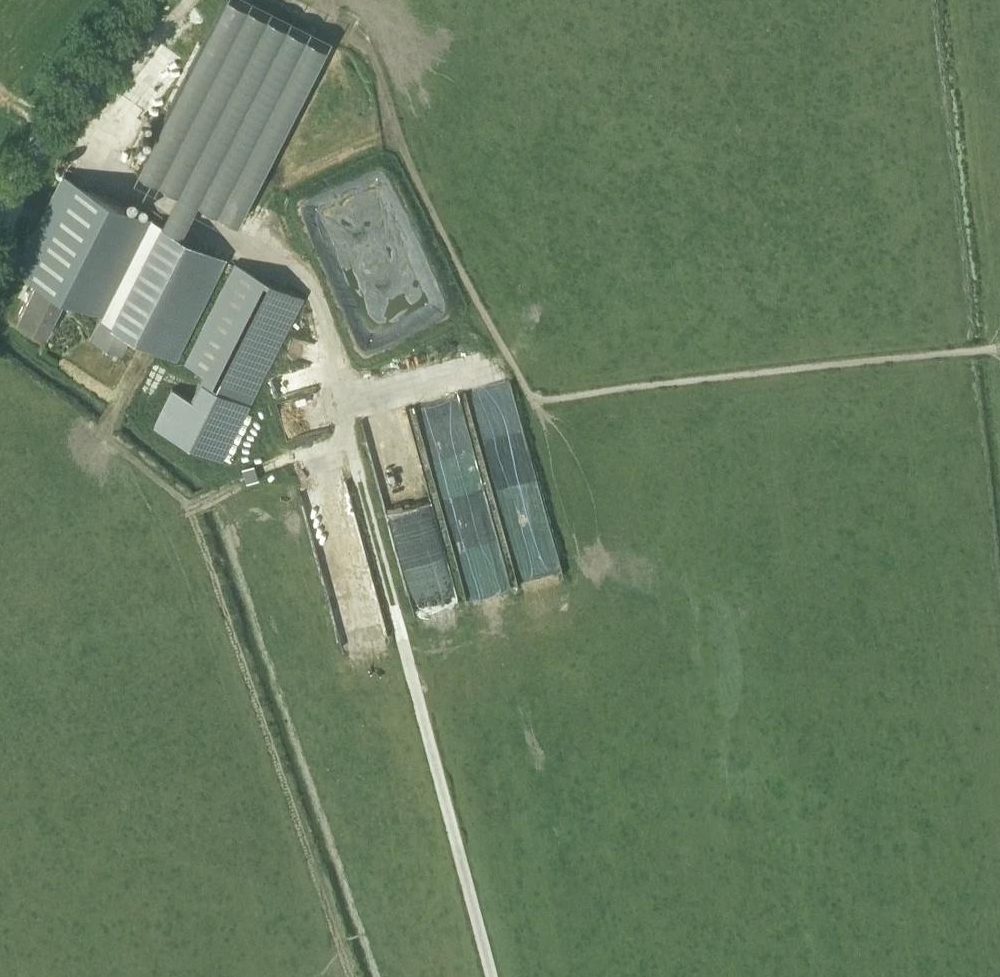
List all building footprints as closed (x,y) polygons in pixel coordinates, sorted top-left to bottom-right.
[(292,260),(390,67),(257,0),(225,0),(134,179),(292,260)] [(102,311),(149,215),(63,172),(15,268),(35,278),(17,314),(45,329),(64,292),(102,311)] [(149,217),(89,336),(121,352),(129,335),(175,358),(227,256),(149,217)] [(234,261),(184,361),(203,371),(188,400),(173,393),(157,425),(223,459),(304,297),(234,261)] [(562,572),(550,506),(506,514),(518,580),(562,572)]
